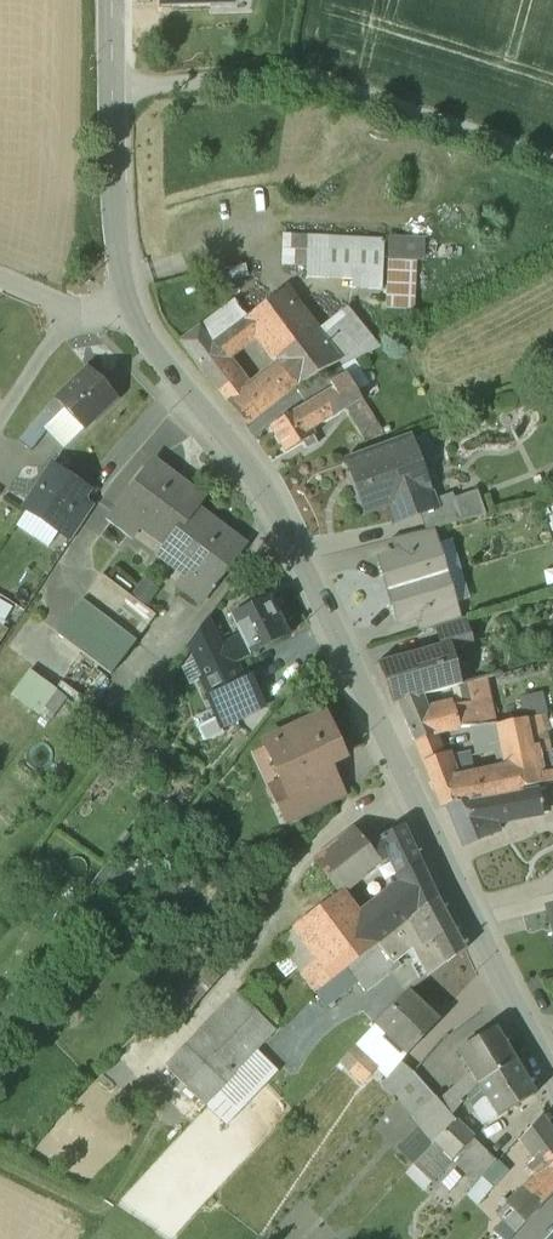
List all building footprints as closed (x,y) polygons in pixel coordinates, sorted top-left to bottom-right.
[(308,275),(357,277),(356,287),(381,288),(382,234),(284,232),(283,264),(308,264),(308,275)] [(425,236),(392,234),(386,309),(411,311),(415,257),(424,258),(425,236)] [(257,336),(266,347),(302,317),(281,292),(237,325),(212,344),(219,353),(199,365),(218,389),(237,374),(225,360),(257,336)] [(173,332),(199,365),(219,353),(212,344),(237,325),(218,300),(173,332)] [(322,325),(349,356),(380,342),(348,303),(322,325)] [(302,317),(266,347),(278,363),(277,364),(294,387),(340,361),(315,331),(302,317)] [(322,325),(315,331),(340,361),(349,356),(322,325)] [(248,388),(237,374),(218,389),(246,426),(294,387),(277,364),(248,388)] [(116,397),(88,367),(56,398),(84,428),(116,397)] [(340,368),(323,377),(332,391),(334,390),(346,409),(344,410),(364,441),(382,435),(340,368)] [(323,377),(298,390),(308,406),(332,391),(323,377)] [(308,406),(298,412),(297,410),(270,427),(285,452),(301,443),(306,450),(317,443),(310,431),(344,410),(346,409),(334,390),(332,391),(308,406)] [(84,428),(56,398),(45,408),(39,415),(51,425),(49,428),(66,446),(84,428)] [(39,415),(19,441),(31,451),(49,428),(51,425),(39,415)] [(409,441),(346,464),(364,513),(389,504),(396,523),(420,514),(435,509),(434,507),(409,441)] [(202,497),(154,461),(112,518),(112,519),(134,535),(140,527),(165,547),(195,507),(202,497)] [(87,490),(52,467),(25,508),(60,531),(61,530),(77,506),(87,490)] [(474,492),(454,499),(463,521),(483,516),(474,492)] [(435,509),(420,514),(426,530),(430,530),(463,521),(454,499),(434,507),(435,509)] [(89,514),(77,506),(61,530),(73,538),(89,514)] [(246,545),(195,507),(165,547),(159,555),(187,576),(180,585),(202,602),(246,545)] [(426,530),(392,539),(397,555),(434,543),(430,530),(426,530)] [(397,555),(379,560),(389,591),(444,574),(434,543),(397,555)] [(129,594),(102,574),(81,601),(109,621),(129,594)] [(444,574),(389,591),(398,621),(416,615),(453,604),(444,574)] [(155,594),(141,583),(133,594),(147,604),(155,594)] [(129,594),(109,621),(135,642),(156,615),(129,594)] [(7,622),(16,609),(0,598),(0,617),(7,622)] [(287,636),(270,599),(254,607),(241,613),(233,617),(242,635),(250,654),(287,636)] [(237,605),(241,613),(254,607),(250,599),(237,605)] [(109,621),(81,601),(57,634),(111,675),(135,642),(109,621)] [(453,604),(416,615),(421,631),(438,626),(458,620),(453,604)] [(458,620),(438,626),(443,644),(445,644),(446,649),(473,641),(467,617),(458,620)] [(205,678),(236,663),(250,654),(242,635),(221,646),(208,619),(189,644),(205,678)] [(415,652),(379,662),(392,704),(398,702),(421,696),(463,684),(457,661),(450,662),(446,649),(445,644),(443,644),(415,652)] [(236,663),(205,678),(199,681),(222,727),(264,706),(250,679),(246,681),(237,662),(236,663)] [(29,671),(12,695),(21,701),(39,678),(29,671)] [(66,698),(39,678),(21,701),(49,721),(66,698)] [(474,703),(453,708),(459,733),(478,729),(500,724),(499,719),(497,719),(495,716),(487,679),(470,684),(474,703)] [(421,696),(398,702),(414,741),(438,737),(459,733),(453,708),(427,713),(421,696)] [(542,703),(523,707),(525,719),(545,714),(542,703)] [(547,730),(545,714),(525,719),(528,733),(547,730)] [(325,715),(264,743),(288,796),(334,775),(328,761),(343,753),(325,715)] [(513,794),(512,790),(538,785),(536,774),(532,751),(528,733),(525,719),(500,724),(499,724),(503,744),(508,770),(495,773),(500,797),(513,794)] [(499,724),(478,729),(482,745),(503,744),(499,724)] [(451,769),(438,737),(414,741),(441,806),(472,799),(473,800),(474,803),(500,797),(495,773),(468,778),(465,766),(451,769)] [(532,751),(536,774),(552,771),(552,770),(549,748),(532,751)] [(536,774),(538,785),(552,782),(552,771),(536,774)] [(334,775),(288,796),(299,818),(345,797),(334,775)] [(536,789),(522,792),(513,794),(500,797),(474,803),(473,800),(447,807),(465,845),(498,830),(494,822),(527,815),(541,812),(536,789)] [(398,874),(420,863),(403,826),(380,837),(384,846),(390,858),(398,874)] [(363,831),(345,844),(317,864),(331,884),(339,894),(390,858),(384,846),(380,837),(363,831)] [(381,942),(381,941),(397,929),(437,898),(420,863),(398,874),(402,883),(376,903),(361,915),(357,918),(339,894),(293,929),(331,980),(378,945),(381,942)] [(142,885),(128,903),(140,912),(154,894),(142,885)] [(464,949),(437,898),(397,929),(381,941),(381,942),(378,945),(391,963),(393,962),(411,948),(428,975),(464,949)] [(331,980),(293,929),(276,941),(286,955),(300,974),(314,993),(331,980)] [(378,945),(346,969),(358,984),(365,993),(398,968),(393,962),(391,963),(378,945)] [(300,974),(286,955),(276,962),(291,981),(300,974)] [(331,980),(314,993),(326,1008),(358,984),(346,969),(331,980)] [(425,1010),(406,992),(375,1025),(407,1055),(438,1022),(437,1021),(435,1024),(423,1012),(425,1010)] [(278,1030),(239,993),(168,1067),(207,1104),(258,1050),(278,1030)] [(386,1078),(399,1062),(407,1055),(375,1025),(353,1046),(377,1069),(386,1078)] [(494,1029),(458,1051),(472,1075),(440,1102),(452,1115),(467,1096),(478,1084),(514,1062),(494,1029)] [(377,1069),(353,1046),(338,1062),(362,1084),(377,1069)] [(258,1050),(207,1104),(226,1122),(277,1068),(258,1050)] [(393,1096),(412,1072),(399,1062),(386,1078),(380,1085),(393,1096)] [(534,1095),(514,1062),(478,1084),(498,1117),(534,1095)] [(435,1097),(412,1072),(393,1096),(412,1117),(435,1097)] [(478,1084),(467,1096),(484,1125),(498,1117),(478,1084)] [(440,1102),(435,1097),(412,1117),(421,1127),(434,1142),(455,1119),(452,1115),(440,1102)] [(534,1148),(552,1134),(540,1117),(524,1133),(534,1148)] [(455,1119),(434,1142),(450,1159),(473,1138),(455,1119)] [(414,1164),(434,1142),(421,1127),(398,1148),(414,1164)] [(552,1134),(534,1148),(547,1165),(522,1190),(539,1207),(552,1193),(552,1135),(552,1134)] [(496,1161),(473,1138),(450,1159),(476,1183),(485,1174),(496,1161)] [(431,1180),(450,1159),(434,1142),(414,1164),(431,1180)] [(497,1186),(485,1174),(476,1183),(470,1190),(482,1202),(497,1186)] [(511,1201),(516,1206),(528,1219),(539,1207),(522,1190),(511,1201)] [(516,1206),(511,1201),(507,1205),(512,1210),(516,1206)] [(512,1210),(507,1205),(498,1214),(504,1220),(512,1210)] [(516,1206),(512,1210),(504,1220),(492,1233),(500,1238),(511,1238),(528,1219),(516,1206)]
